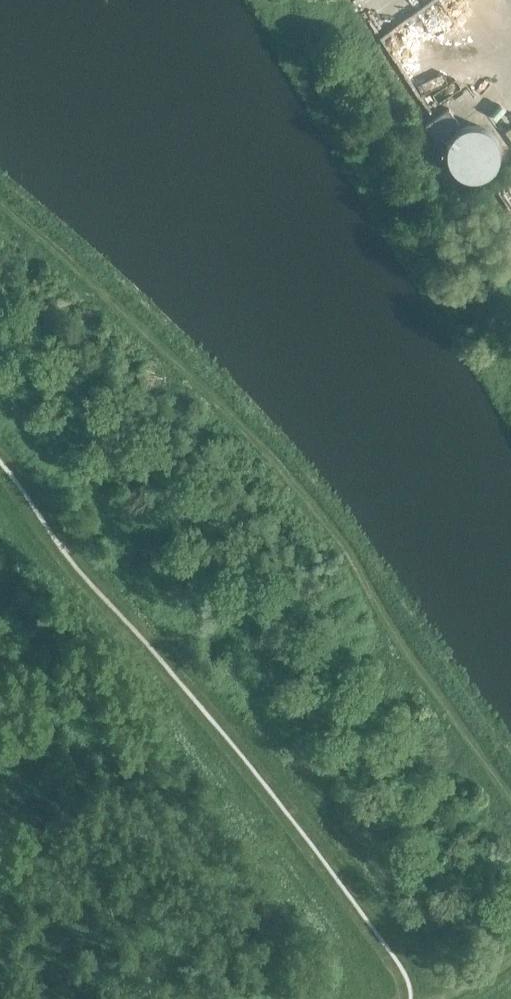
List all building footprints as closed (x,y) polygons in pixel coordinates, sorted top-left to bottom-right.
[(426,125),(437,140),(460,124),(450,109),(426,125)]
